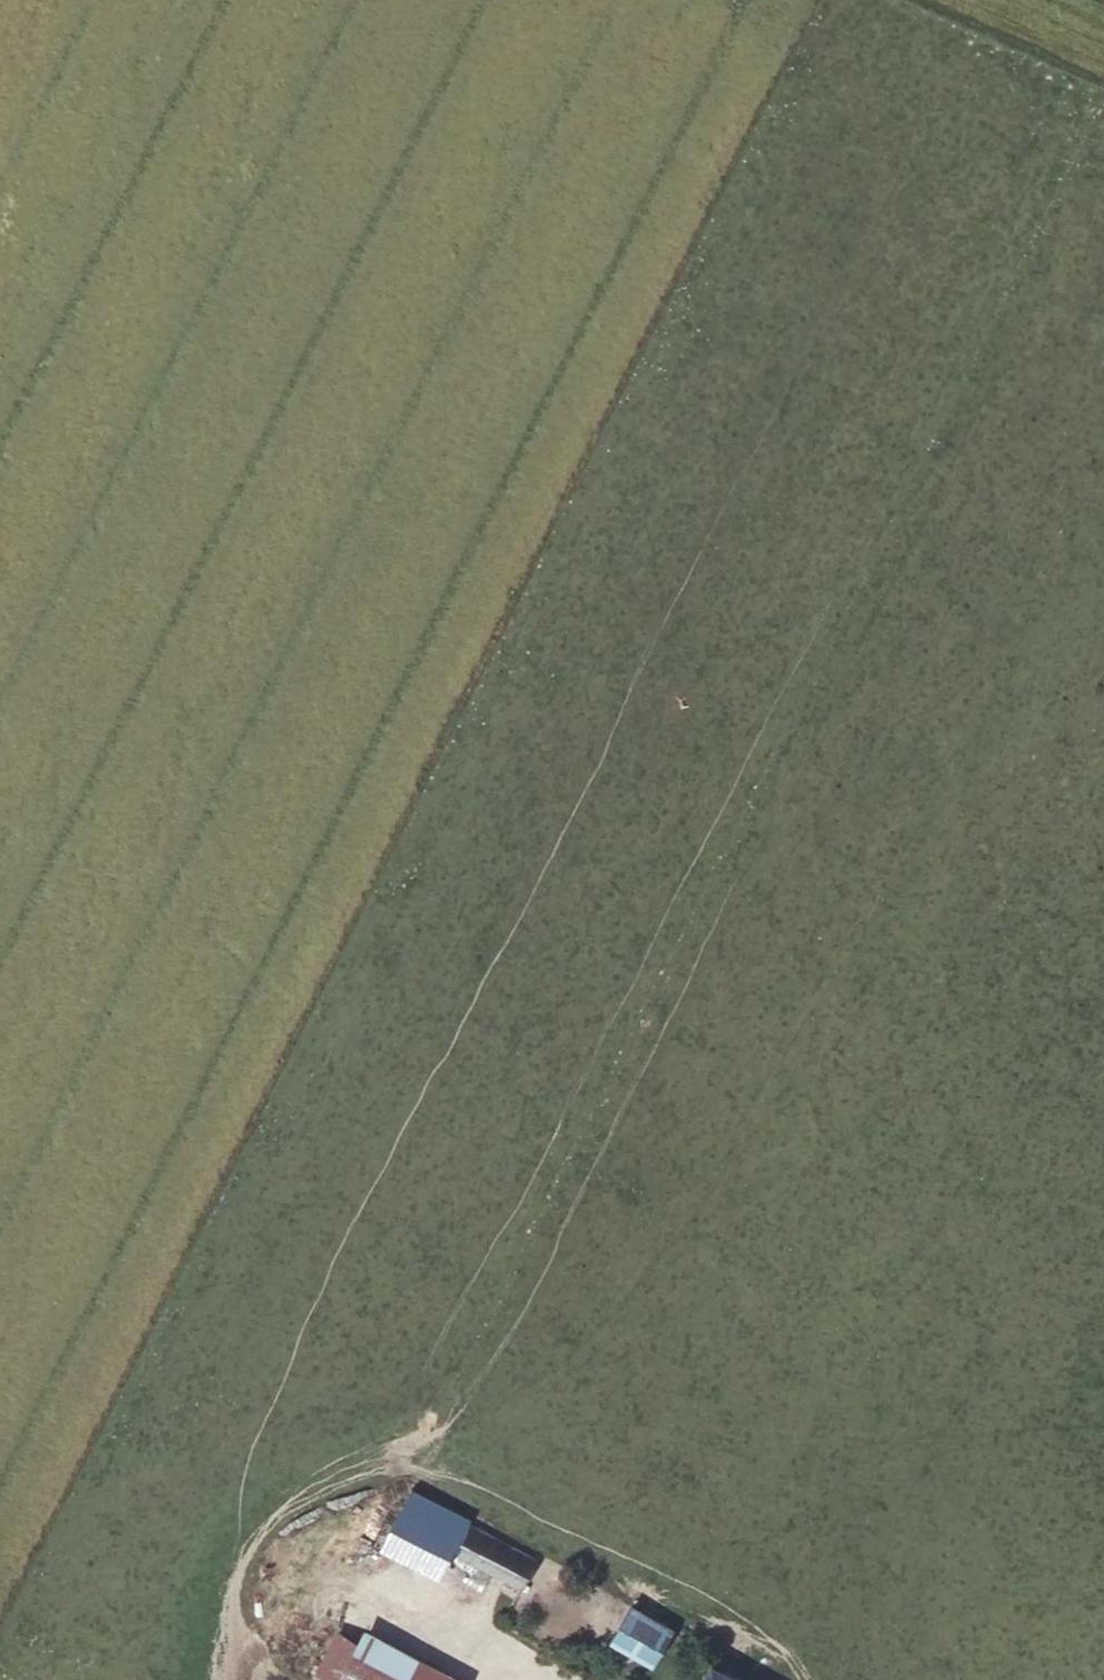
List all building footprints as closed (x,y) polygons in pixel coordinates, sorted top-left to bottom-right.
[(410,1482),(380,1542),(441,1572),(471,1512),(410,1482)] [(540,1553),(484,1520),(468,1547),(524,1580),(540,1553)] [(679,1622),(643,1601),(623,1635),(658,1655),(679,1622)] [(369,1616),(334,1679),(461,1679),(467,1669),(369,1616)] [(728,1660),(716,1679),(764,1679),(728,1660)]
